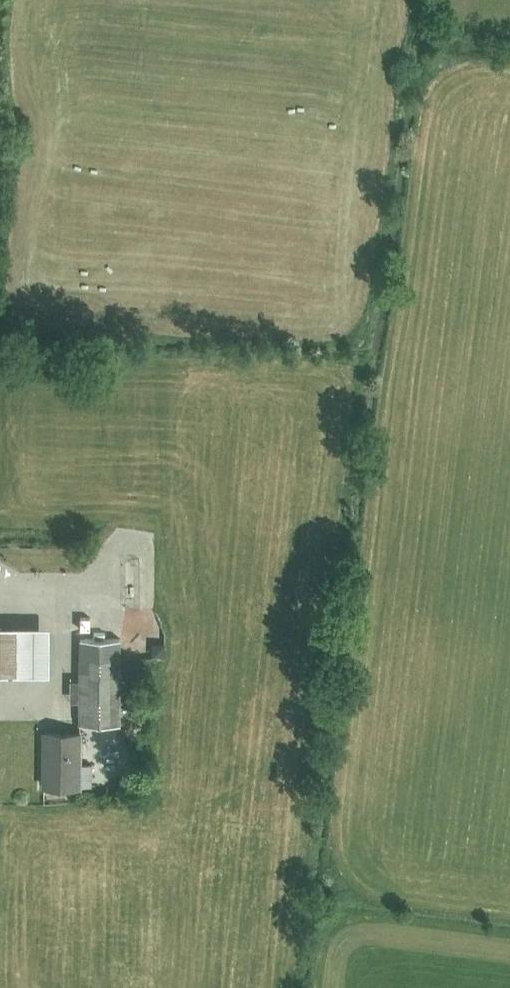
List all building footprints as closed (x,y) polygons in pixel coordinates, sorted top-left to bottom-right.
[(0,626),(0,679),(49,680),(50,627),(0,626)] [(120,724),(121,639),(80,638),(79,723),(120,724)] [(81,786),(81,772),(81,732),(44,732),(44,786),(81,786)]
